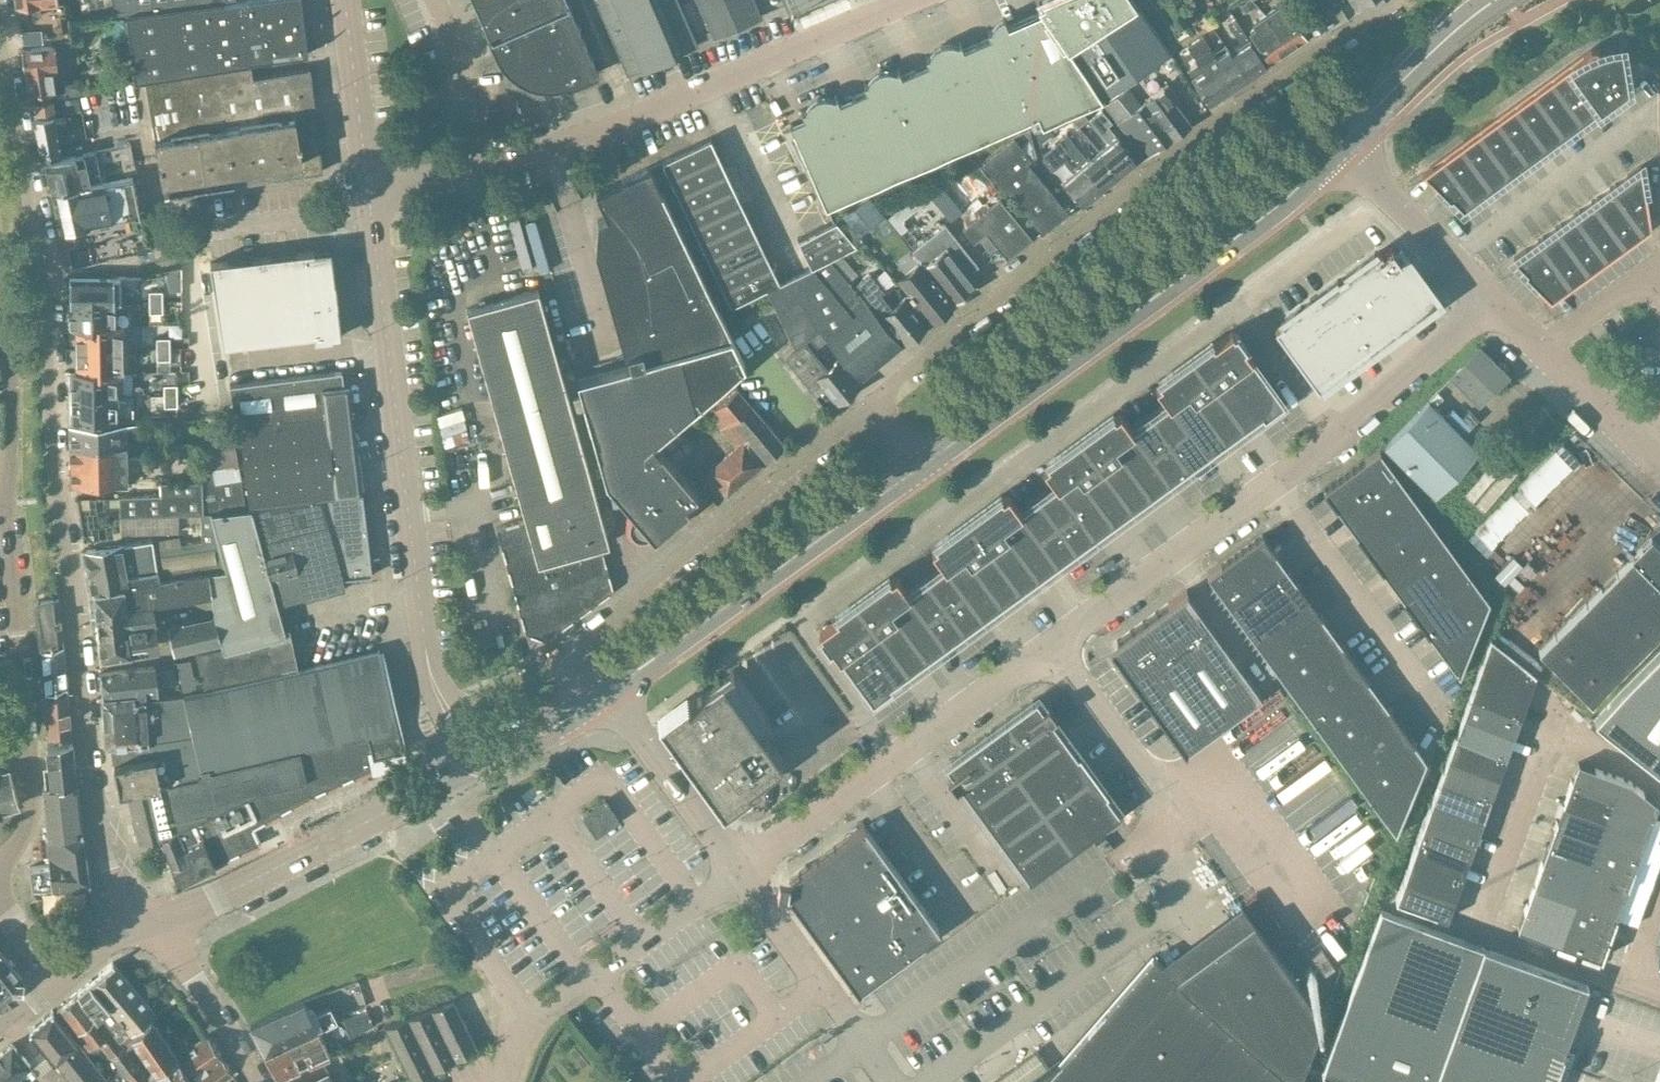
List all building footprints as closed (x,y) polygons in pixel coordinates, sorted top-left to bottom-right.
[(59,0),(15,0),(18,16),(42,13),(40,3),(59,1),(59,0)] [(114,13),(221,0),(112,0),(114,13)] [(301,0),(247,0),(126,19),(135,79),(146,78),(250,61),(307,53),(301,0)] [(568,0),(473,0),(488,36),(491,44),(491,43),(496,52),(503,60),(511,67),(521,72),(528,74),(525,81),(536,85),(546,86),(557,85),(567,83),(568,85),(599,72),(571,8),(572,8),(569,1),(568,2),(568,0)] [(627,73),(704,39),(687,0),(595,0),(627,73)] [(754,0),(697,0),(713,36),(761,15),(754,0)] [(1134,0),(1044,0),(1039,3),(1038,2),(1037,3),(1042,10),(1101,99),(1170,53),(1134,0)] [(1241,4),(1246,10),(1254,5),(1251,0),(1247,0),(1241,4)] [(1265,14),(1288,49),(1305,37),(1293,18),(1292,16),(1299,11),(1292,0),(1281,0),(1282,2),(1265,14)] [(1339,15),(1352,7),(1347,0),(1329,0),(1339,15)] [(1324,23),(1313,6),(1302,13),(1313,30),(1324,23)] [(1081,109),(1102,99),(1101,99),(1042,10),(1007,25),(1006,22),(1004,23),(1006,28),(1002,28),(999,28),(997,28),(995,27),(988,30),(988,29),(987,29),(990,36),(963,48),(960,41),(959,41),(959,42),(953,45),(951,47),(950,49),(948,50),(947,51),(945,53),(943,49),(942,50),(944,53),(941,54),(937,54),(933,54),(926,57),(926,55),(925,56),(928,63),(901,74),(898,68),(897,68),(897,69),(891,72),(889,74),(888,75),(886,77),(885,78),(883,79),(881,76),(880,77),(882,80),(879,80),(877,81),(873,81),(871,81),(864,83),(864,82),(863,83),(866,89),(839,101),(836,94),(835,95),(835,96),(829,98),(827,100),(826,102),(824,103),(821,106),(819,103),(818,103),(820,106),(817,107),(813,107),(811,107),(809,107),(802,110),(802,109),(801,109),(804,116),(789,123),(826,206),(1037,114),(1042,125),(1068,114),(1081,109)] [(1256,26),(1249,30),(1257,42),(1270,61),(1288,49),(1265,14),(1253,21),(1256,26)] [(1236,19),(1228,24),(1241,45),(1230,53),(1246,77),(1266,64),(1256,49),(1236,19)] [(23,34),(24,45),(39,43),(37,33),(23,34)] [(1202,35),(1194,40),(1228,89),(1246,77),(1230,53),(1224,44),(1213,51),(1202,35)] [(1197,62),(1186,69),(1208,102),(1228,89),(1194,40),(1186,46),(1197,62)] [(52,67),(70,65),(67,42),(22,48),(28,92),(55,88),(52,67)] [(1592,43),(1420,168),(1427,176),(1447,196),(1452,195),(1462,205),(1627,84),(1620,44),(1598,48),(1592,43)] [(318,134),(315,112),(314,112),(311,99),(313,98),(310,83),(312,83),(309,66),(308,66),(307,68),(252,77),(250,61),(146,78),(165,195),(195,190),(194,182),(204,181),(205,188),(265,179),(263,171),(272,170),(274,177),(323,170),(320,153),(319,153),(316,134),(318,134)] [(68,79),(65,84),(66,90),(70,94),(81,92),(84,87),(83,81),(79,77),(68,79)] [(1190,120),(1163,85),(1141,102),(1128,85),(1106,102),(1145,154),(1190,120)] [(37,116),(34,117),(41,156),(42,156),(61,153),(52,99),(36,101),(37,116)] [(1136,158),(1107,123),(1111,120),(1101,108),(1089,117),(1110,141),(1100,150),(1119,172),(1136,158)] [(1081,109),(1068,114),(1084,134),(1094,125),(1081,109)] [(1067,212),(1026,161),(1035,154),(1028,128),(1019,131),(983,161),(1041,233),(1067,212)] [(1067,131),(1059,138),(1066,146),(1100,187),(1119,172),(1100,150),(1090,158),(1074,139),(1067,131)] [(670,176),(718,153),(710,136),(662,159),(670,176)] [(1043,151),(1043,158),(1050,167),(1064,156),(1075,170),(1064,179),(1083,202),(1100,187),(1066,146),(1059,138),(1043,151)] [(87,177),(81,153),(45,161),(52,191),(89,183),(102,180),(101,175),(87,177)] [(677,192),(726,169),(718,153),(670,176),(677,192)] [(1649,224),(1640,164),(1513,257),(1524,268),(1522,270),(1549,297),(1649,224)] [(650,165),(596,191),(602,205),(607,203),(611,211),(606,213),(606,214),(597,218),(595,250),(623,350),(627,349),(629,359),(576,374),(603,470),(634,507),(630,512),(629,517),(628,521),(631,528),(634,531),(638,534),(643,534),(647,533),(651,531),(655,535),(690,506),(686,501),(698,491),(654,439),(696,403),(745,363),(650,165)] [(685,208),(733,185),(726,169),(677,192),(685,208)] [(102,180),(89,183),(52,191),(61,230),(89,224),(140,213),(132,175),(102,181),(102,180)] [(693,224),(741,201),(733,185),(685,208),(693,224)] [(1032,238),(999,197),(962,227),(973,241),(985,232),(1007,258),(1032,238)] [(700,240),(749,217),(741,201),(693,224),(700,240)] [(708,256),(756,233),(749,217),(700,240),(708,256)] [(804,252),(845,231),(836,219),(797,238),(804,252)] [(908,223),(901,228),(912,242),(919,237),(908,223)] [(945,224),(913,249),(924,262),(954,301),(977,282),(968,271),(977,264),(945,224)] [(855,245),(845,231),(804,252),(811,266),(829,258),(855,245)] [(716,272),(764,249),(756,233),(708,256),(716,272)] [(1281,322),(1274,327),(1317,387),(1438,300),(1409,260),(1408,261),(1398,246),(1394,249),(1391,245),(1382,252),(1380,250),(1375,253),(1374,252),(1344,273),(1345,275),(1338,280),(1337,279),(1317,293),(1318,295),(1301,307),(1299,306),(1279,320),(1281,322)] [(331,247),(210,261),(219,344),(314,333),(314,339),(341,335),(331,247)] [(723,288),(771,265),(764,249),(716,272),(723,288)] [(811,266),(780,281),(767,287),(796,346),(819,327),(861,377),(902,343),(867,302),(866,303),(829,258),(811,266)] [(924,262),(903,279),(934,317),(954,301),(924,262)] [(731,305),(767,287),(780,281),(771,265),(723,288),(731,305)] [(927,323),(905,295),(892,306),(880,291),(884,288),(870,272),(858,281),(906,340),(927,323)] [(70,277),(69,277),(69,302),(114,301),(113,276),(112,277),(70,277)] [(609,542),(538,288),(466,308),(525,519),(496,527),(525,632),(545,639),(613,589),(600,544),(609,542)] [(162,290),(149,290),(149,301),(162,300),(162,290)] [(162,300),(149,301),(149,312),(162,311),(162,300)] [(114,301),(69,302),(70,325),(121,324),(121,322),(114,322),(114,301)] [(121,324),(70,325),(70,328),(75,328),(76,349),(122,348),(121,324)] [(890,684),(1262,413),(1264,416),(1283,402),(1284,404),(1285,403),(1243,346),(1246,344),(1235,329),(1233,331),(1231,328),(1214,341),(1212,338),(1157,378),(1159,381),(1154,384),(1167,402),(1132,428),(1119,410),(1114,413),(1112,411),(1045,459),(1047,462),(1042,466),(1055,483),(1020,509),(1007,491),(1002,495),(1000,492),(933,541),(935,544),(930,547),(943,565),(908,591),(895,573),(890,576),(888,574),(834,613),(836,616),(818,629),(820,631),(818,633),(828,648),(831,646),(873,703),(874,702),(873,700),(892,687),(890,684)] [(169,336),(156,337),(156,348),(169,347),(169,336)] [(858,383),(838,358),(827,367),(806,342),(787,357),(816,392),(826,384),(838,400),(858,383)] [(1477,404),(1507,373),(1478,345),(1448,376),(1477,404)] [(169,347),(156,348),(156,358),(170,358),(169,347)] [(76,370),(70,370),(70,372),(122,371),(122,348),(76,349),(76,370)] [(362,492),(348,382),(343,382),(341,370),(229,384),(234,425),(241,424),(251,506),(321,497),(362,492)] [(122,371),(70,372),(71,396),(115,395),(115,374),(122,374),(122,371)] [(177,383),(163,384),(164,394),(177,394),(177,383)] [(785,443),(738,386),(715,405),(728,421),(721,426),(737,445),(743,440),(758,458),(762,455),(766,459),(785,443)] [(177,394),(164,394),(164,405),(177,405),(177,394)] [(115,395),(71,396),(71,422),(116,421),(115,395)] [(1478,449),(1428,399),(1384,443),(1434,493),(1478,449)] [(125,423),(68,425),(68,446),(126,445),(126,429),(126,428),(138,428),(138,422),(128,422),(125,422),(125,423)] [(761,462),(758,458),(743,440),(737,445),(708,469),(727,491),(762,463),(761,462)] [(145,468),(145,461),(140,461),(140,457),(127,457),(126,445),(68,446),(69,484),(126,482),(126,469),(145,468)] [(246,505),(235,445),(209,449),(221,510),(246,505)] [(1488,600),(1445,540),(1379,450),(1380,450),(1379,449),(1323,490),(1335,507),(1336,506),(1357,535),(1356,535),(1381,570),(1382,570),(1390,580),(1403,598),(1402,599),(1428,634),(1428,633),(1458,674),(1488,600)] [(122,543),(84,550),(90,590),(91,590),(96,626),(152,617),(149,601),(146,582),(225,569),(211,514),(210,511),(202,512),(200,480),(159,481),(159,494),(118,496),(119,515),(178,514),(200,513),(201,539),(153,547),(152,539),(122,544),(122,543)] [(306,598),(345,586),(342,577),(371,573),(362,492),(321,497),(322,499),(215,513),(226,569),(225,569),(146,582),(149,601),(209,591),(213,614),(172,626),(168,631),(173,653),(194,648),(203,687),(259,674),(298,666),(290,626),(285,628),(278,603),(305,595),(306,598)] [(1388,706),(1370,682),(1367,678),(1368,678),(1342,642),(1341,643),(1321,615),(1322,614),(1296,579),(1295,580),(1274,551),(1275,551),(1263,533),(1206,574),(1207,575),(1395,832),(1425,757),(1413,741),(1414,741),(1388,706)] [(1659,632),(1659,546),(1650,537),(1538,650),(1590,702),(1659,632)] [(1261,694),(1186,591),(1187,590),(1186,589),(1116,640),(1114,655),(1185,752),(1186,751),(1185,749),(1261,694)] [(63,646),(59,597),(36,600),(40,643),(41,643),(42,648),(63,646)] [(155,645),(151,619),(153,619),(152,617),(96,626),(99,654),(155,645)] [(1446,918),(1498,775),(1535,673),(1490,638),(1395,900),(1446,918)] [(68,693),(63,646),(42,648),(41,648),(45,695),(68,693)] [(253,826),(376,766),(373,755),(376,754),(377,755),(378,757),(379,758),(381,760),(383,761),(385,762),(387,762),(389,762),(390,761),(393,760),(395,758),(396,757),(397,755),(398,754),(398,753),(398,751),(398,748),(402,748),(379,649),(213,691),(157,697),(144,699),(148,742),(110,745),(113,763),(194,747),(199,776),(127,790),(139,842),(157,838),(211,812),(214,820),(198,827),(212,865),(260,842),(253,826)] [(1593,719),(1659,771),(1659,651),(1593,719)] [(157,697),(154,667),(99,671),(101,696),(116,695),(132,693),(134,700),(144,699),(157,697)] [(781,756),(761,727),(770,720),(732,668),(688,700),(686,696),(658,716),(722,804),(749,784),(747,781),(781,756)] [(72,739),(68,693),(45,695),(48,735),(53,735),(53,736),(56,736),(56,735),(70,733),(70,739),(72,739)] [(148,742),(144,699),(134,700),(132,693),(116,695),(101,696),(105,746),(110,745),(148,742)] [(1108,792),(1079,752),(1077,754),(1051,719),(1056,715),(1048,703),(1038,710),(1031,701),(994,728),(995,730),(988,735),(987,734),(950,761),(956,770),(947,777),(955,788),(960,784),(1029,878),(1119,812),(1106,794),(1108,792)] [(76,781),(72,739),(70,739),(46,742),(50,782),(42,784),(42,786),(58,784),(59,786),(61,786),(61,783),(76,781)] [(199,776),(194,747),(113,763),(118,785),(119,791),(127,790),(199,776)] [(1601,958),(1646,834),(1657,802),(1629,781),(1577,762),(1517,928),(1601,958)] [(8,768),(0,770),(0,809),(18,804),(8,768)] [(81,830),(76,781),(61,783),(61,786),(59,786),(58,784),(42,786),(48,833),(69,830),(81,830)] [(618,819),(605,799),(583,814),(596,833),(618,819)] [(212,865),(198,827),(214,820),(211,812),(157,838),(177,883),(212,865)] [(941,929),(864,824),(798,872),(789,879),(779,877),(777,891),(787,892),(794,901),(793,901),(858,991),(859,990),(859,989),(941,929)] [(89,888),(81,830),(69,830),(48,833),(41,834),(42,855),(48,856),(49,864),(30,867),(32,887),(89,888)] [(1113,847),(1105,836),(1094,844),(1102,854),(1113,847)] [(1322,1015),(1240,903),(1239,904),(1252,922),(1177,976),(1152,954),(1058,1063),(1031,1081),(1296,1081),(1322,1015)] [(1587,984),(1380,909),(1321,1073),(1347,1081),(1551,1081),(1587,984)] [(1334,966),(1321,949),(1311,956),(1323,974),(1334,966)] [(21,989),(22,981),(1,955),(0,955),(0,1007),(21,989)] [(99,973),(95,976),(97,979),(109,994),(106,997),(109,1002),(108,1003),(131,1032),(150,1016),(154,1012),(152,1009),(151,1008),(115,965),(112,962),(99,973)] [(107,1004),(108,1003),(109,1002),(106,997),(109,994),(97,979),(91,979),(78,991),(120,1041),(129,1033),(107,1004)] [(345,986),(334,991),(339,1004),(362,995),(357,982),(345,986)] [(124,1047),(124,1046),(120,1041),(78,991),(58,1008),(89,1047),(98,1040),(131,1079),(128,1081),(153,1081),(124,1047)] [(477,1047),(454,999),(384,1025),(411,1080),(477,1047)] [(316,1028),(334,1020),(329,1008),(310,1017),(302,1001),(249,1026),(264,1053),(316,1028)] [(53,1012),(52,1011),(33,1027),(33,1034),(72,1081),(111,1081),(53,1012)] [(372,1025),(367,1012),(344,1020),(349,1033),(372,1025)] [(182,1050),(177,1053),(150,1016),(131,1032),(158,1068),(149,1075),(155,1081),(185,1081),(190,1078),(196,1074),(197,1074),(182,1050)] [(321,1057),(329,1053),(316,1028),(264,1053),(278,1077),(286,1073),(321,1057)] [(222,1057),(207,1034),(182,1050),(197,1074),(222,1057)] [(30,1064),(12,1043),(0,1053),(0,1081),(9,1081),(30,1064)] [(352,1077),(337,1048),(329,1053),(321,1057),(286,1073),(291,1081),(342,1081),(352,1077)] [(232,1072),(222,1057),(197,1074),(196,1074),(190,1078),(193,1081),(216,1081),(232,1072)]
